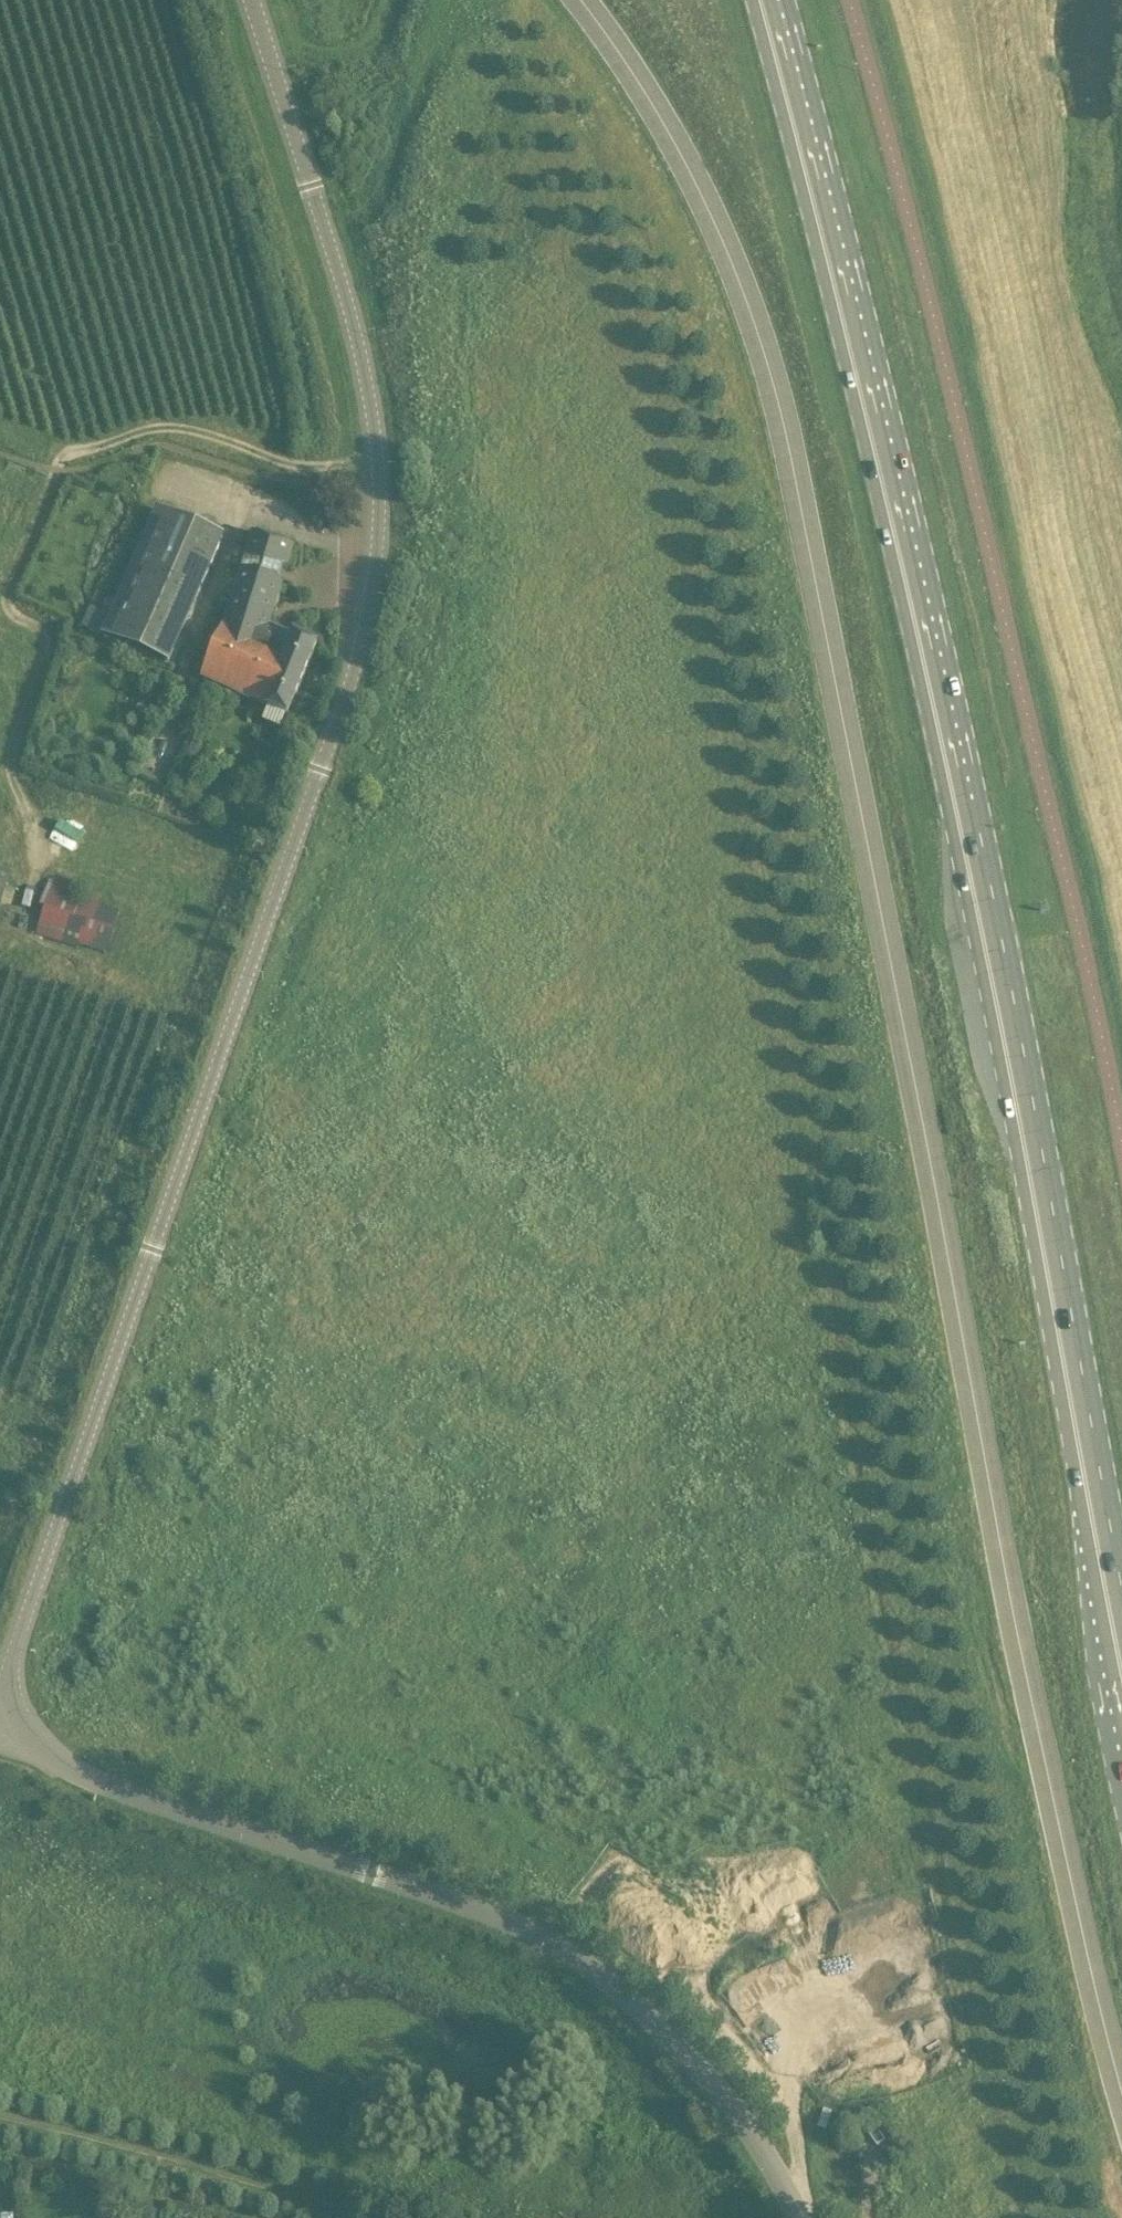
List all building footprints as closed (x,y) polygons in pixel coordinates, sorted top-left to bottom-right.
[(201,595),(199,593),(223,539),(158,511),(134,565),(111,617),(92,609),(84,629),(170,666),(201,595)] [(201,680),(287,717),(317,646),(292,635),(291,637),(268,627),(282,583),(278,580),(282,567),(286,567),(293,548),(253,535),(226,622),(201,680)] [(3,909),(12,881),(0,877),(0,908),(3,909)] [(111,954),(123,906),(52,888),(40,936),(111,954)] [(877,2131),(869,2137),(876,2148),(884,2142),(877,2131)]
